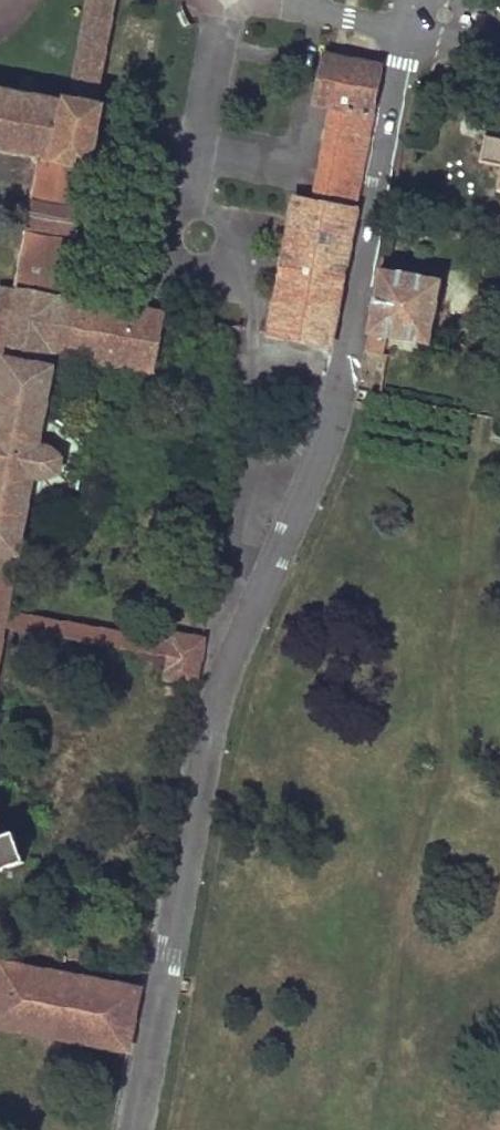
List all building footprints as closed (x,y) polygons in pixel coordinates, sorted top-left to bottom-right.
[(71,100),(65,99),(64,103),(0,91),(0,108),(94,125),(98,105),(93,104),(113,0),(90,0),(71,100)] [(296,199),(268,332),(328,344),(353,210),(351,209),(369,112),(371,113),(380,66),(323,55),(314,101),(330,105),(312,203),(296,199)] [(41,153),(32,196),(32,201),(36,201),(41,206),(38,220),(33,222),(27,222),(21,254),(18,254),(13,285),(18,286),(64,294),(94,125),(0,108),(0,146),(41,153)] [(480,160),(499,163),(499,134),(485,132),(480,160)] [(380,268),(365,351),(380,354),(383,335),(428,342),(441,279),(380,268)] [(0,291),(0,386),(18,286),(13,285),(1,283),(0,291)] [(0,386),(0,645),(4,625),(6,611),(26,504),(43,506),(61,500),(76,492),(78,480),(73,478),(75,472),(69,471),(71,464),(76,465),(77,461),(82,461),(83,448),(58,420),(41,418),(52,353),(152,371),(162,311),(64,294),(18,286),(0,386)] [(6,611),(4,625),(170,655),(172,640),(6,611)] [(170,655),(166,675),(195,681),(202,636),(174,632),(172,640),(170,655)] [(23,860),(13,830),(0,835),(0,868),(23,860)] [(126,1048),(138,986),(0,962),(0,1025),(126,1048)]
